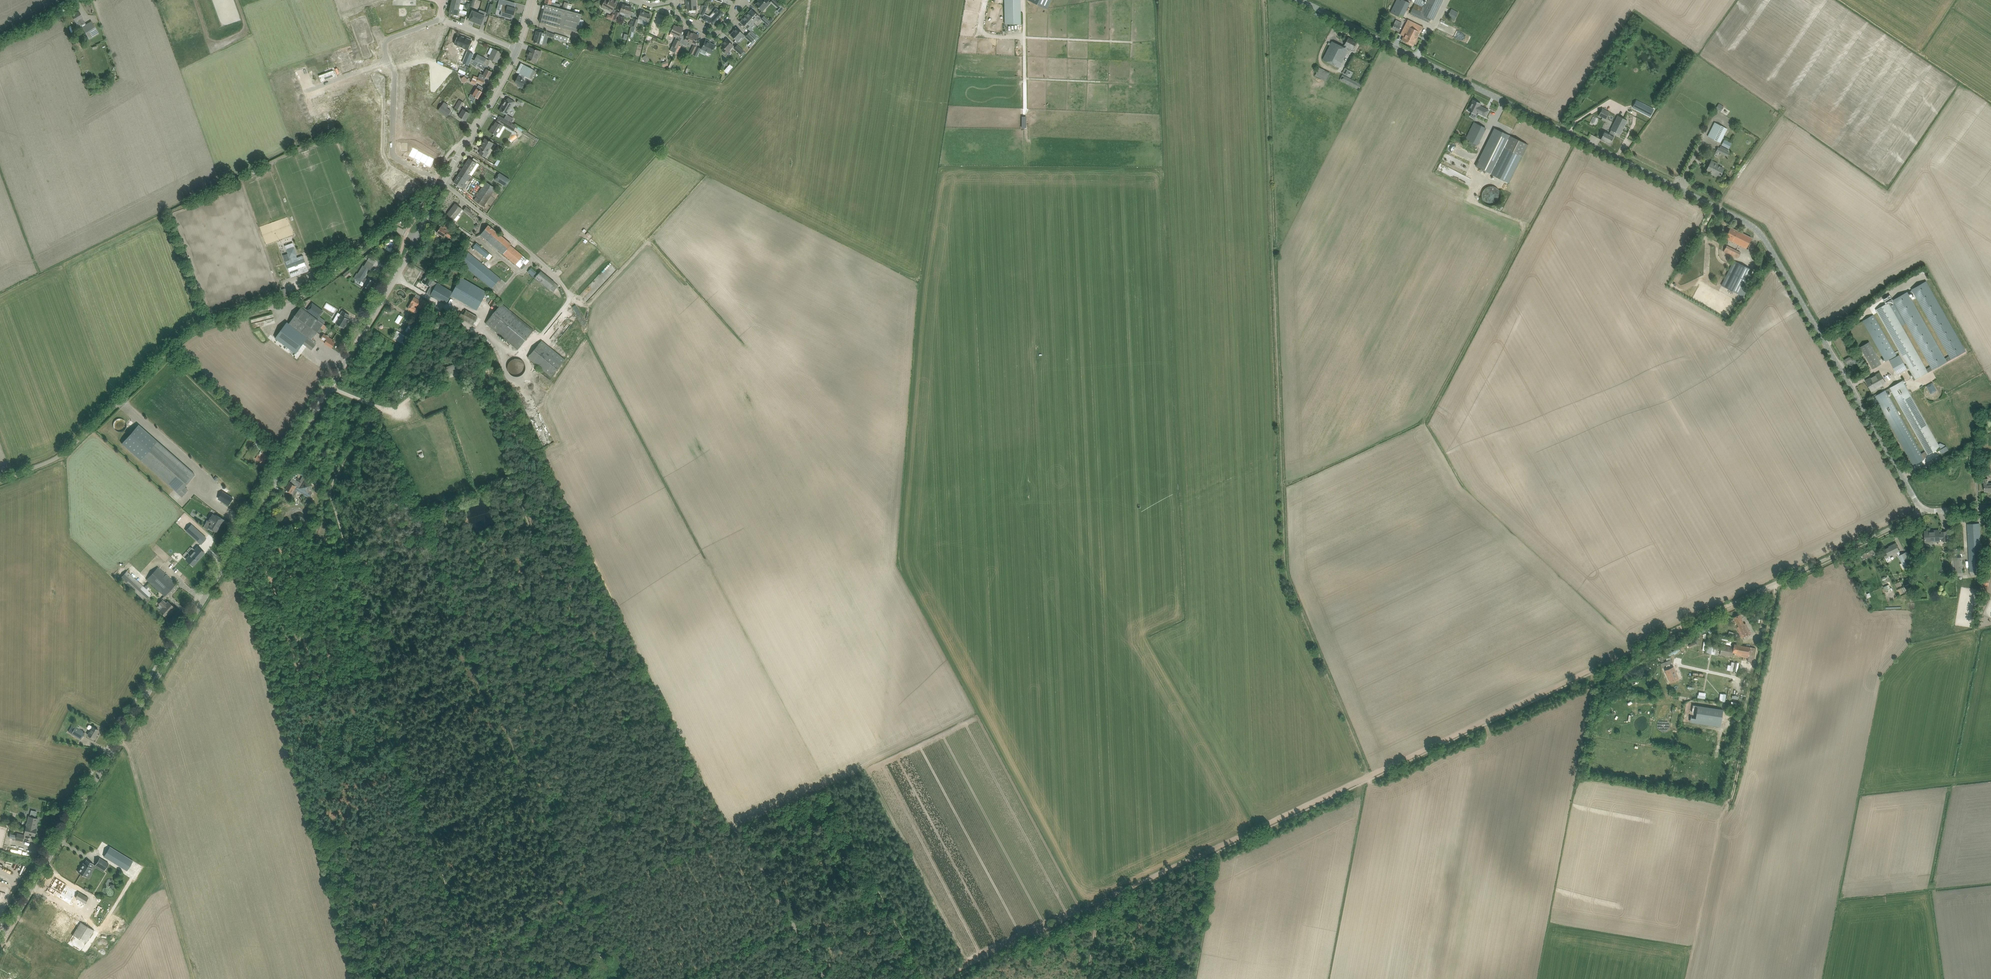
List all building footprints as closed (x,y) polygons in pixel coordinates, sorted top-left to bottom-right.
[(498,4),(502,5),(501,10),(502,11),(500,16),(512,19),(513,15),(514,15),(515,8),(514,8),(509,6),(511,1),(506,0),(499,0),(498,4)] [(545,3),(547,3),(547,5),(560,8),(561,4),(557,3),(555,3),(556,0),(546,0),(545,3)] [(604,2),(601,6),(612,12),(615,7),(617,3),(615,1),(614,0),(605,0),(604,2)] [(686,3),(687,2),(687,10),(689,10),(689,12),(696,13),(695,9),(702,9),(704,5),(696,5),(696,0),(686,0),(686,3)] [(759,8),(761,10),(764,7),(765,8),(770,3),(767,0),(765,0),(764,1),(763,0),(759,0),(755,4),(759,8)] [(1023,24),(1022,0),(1006,0),(1006,24),(1023,24)] [(1040,5),(1048,9),(1052,0),(1029,0),(1040,5)] [(1391,13),(1402,18),(1410,3),(1403,0),(1397,0),(1391,13)] [(1426,4),(1424,3),(1425,0),(1410,0),(1415,2),(1410,13),(1429,22),(1431,19),(1433,20),(1443,0),(1428,0),(1426,4)] [(565,2),(562,9),(567,10),(570,11),(570,10),(571,6),(568,5),(569,3),(568,3),(565,2)] [(543,9),(540,22),(544,23),(559,27),(577,32),(578,28),(581,29),(584,20),(580,19),(582,14),(570,10),(570,11),(567,10),(562,9),(560,8),(547,5),(543,4),(542,9),(543,9)] [(622,5),(621,10),(620,12),(625,13),(625,14),(625,15),(625,16),(626,16),(626,17),(627,17),(628,17),(629,17),(629,16),(630,15),(635,17),(636,14),(634,14),(635,13),(630,11),(632,7),(625,5),(625,6),(622,5)] [(702,9),(702,10),(700,14),(703,16),(705,16),(703,20),(711,23),(712,23),(712,22),(713,21),(714,22),(714,23),(723,14),(723,12),(720,10),(719,11),(716,8),(713,12),(709,15),(704,13),(707,7),(704,5),(702,9)] [(466,14),(467,11),(459,9),(450,7),(449,13),(454,14),(454,15),(458,17),(459,13),(466,14)] [(748,12),(745,15),(753,23),(754,23),(756,20),(757,21),(761,18),(759,16),(755,13),(752,9),(749,12),(748,12)] [(1451,9),(1447,17),(1454,20),(1458,12),(1451,9)] [(478,13),(475,22),(481,24),(485,16),(481,14),(482,11),(479,10),(478,13)] [(641,10),(640,15),(638,19),(648,22),(650,14),(643,12),(643,11),(641,10)] [(72,15),(74,20),(75,22),(77,25),(80,25),(81,25),(85,23),(82,18),(83,17),(79,11),(72,15)] [(469,19),(475,22),(478,13),(473,11),(469,19)] [(740,22),(744,25),(748,29),(749,28),(751,31),(756,25),(754,23),(753,23),(745,15),(742,19),(743,19),(740,22)] [(497,26),(496,30),(507,35),(509,29),(510,30),(511,26),(510,26),(511,25),(509,24),(510,20),(493,16),(492,20),(501,23),(500,27),(497,26)] [(764,16),(761,19),(767,25),(770,22),(764,16)] [(1408,20),(1403,30),(1401,34),(1404,36),(1402,40),(1413,46),(1423,27),(1408,20)] [(87,26),(83,28),(89,38),(98,32),(92,21),(86,25),(87,26)] [(672,46),(670,50),(675,53),(677,48),(679,45),(682,38),(679,37),(681,34),(683,29),(678,26),(674,25),(672,29),(670,33),(674,35),(673,36),(676,37),(672,46)] [(730,35),(734,38),(737,40),(741,36),(743,38),(745,36),(736,27),(735,28),(735,29),(730,35)] [(547,31),(546,35),(568,42),(569,38),(555,33),(547,31)] [(751,31),(748,34),(756,41),(759,38),(751,31)] [(534,42),(538,43),(542,44),(545,34),(540,32),(540,34),(536,33),(534,42)] [(688,32),(686,36),(685,40),(688,41),(688,42),(691,44),(692,43),(695,44),(698,36),(688,32)] [(459,34),(455,43),(464,47),(468,49),(472,39),(468,38),(459,34)] [(756,41),(748,34),(745,37),(753,44),(756,41)] [(1330,45),(1330,46),(1323,59),(1339,67),(1350,47),(1353,49),(1357,42),(1348,38),(1343,47),(1332,41),(1331,43),(1330,45)] [(722,50),(726,53),(733,45),(726,39),(721,45),(724,48),(722,50)] [(704,44),(701,49),(706,51),(705,54),(710,56),(711,54),(713,50),(715,45),(708,42),(708,41),(706,40),(704,44)] [(734,48),(740,54),(742,56),(743,55),(744,55),(746,53),(737,45),(734,48)] [(341,50),(339,51),(341,56),(342,55),(344,60),(345,60),(347,64),(346,64),(340,66),(343,73),(354,68),(348,53),(352,52),(350,47),(341,50)] [(488,53),(491,55),(489,58),(497,62),(498,59),(498,58),(499,56),(499,57),(501,53),(502,52),(494,49),(490,47),(488,53)] [(527,59),(532,61),(536,62),(539,54),(540,54),(541,52),(530,47),(528,51),(530,52),(527,59)] [(467,51),(463,62),(469,64),(474,53),(467,51)] [(477,54),(474,60),(483,64),(486,59),(477,54)] [(470,63),(472,64),(475,67),(477,65),(485,71),(483,75),(489,78),(492,72),(487,69),(488,66),(483,64),(474,60),(472,59),(470,63)] [(517,78),(515,82),(518,84),(517,85),(522,87),(523,86),(525,81),(522,80),(524,75),(531,79),(536,71),(529,68),(528,67),(523,64),(519,73),(520,73),(518,78),(517,78)] [(1330,73),(1319,67),(1315,75),(1326,80),(1330,73)] [(1345,67),(1342,73),(1350,77),(1353,72),(1345,67)] [(333,70),(319,75),(321,81),(335,76),(333,70)] [(1343,74),(1340,80),(1359,90),(1362,84),(1343,74)] [(483,88),(479,85),(473,95),(471,94),(468,98),(474,101),(476,97),(478,98),(482,91),(481,91),(483,88)] [(324,96),(318,98),(322,107),(328,105),(324,96)] [(318,98),(312,100),(316,110),(322,107),(318,98)] [(499,110),(503,113),(507,115),(511,107),(512,107),(515,102),(512,100),(508,98),(506,100),(505,100),(499,110)] [(459,99),(454,109),(458,111),(458,112),(461,113),(459,116),(461,118),(465,120),(469,113),(465,110),(463,109),(461,108),(464,102),(460,100),(459,99)] [(1486,117),(1489,110),(1480,106),(1481,104),(1473,100),(1468,110),(1476,114),(1477,112),(1486,117)] [(1640,102),(1637,109),(1650,116),(1653,109),(1640,102)] [(1721,112),(1725,107),(1720,103),(1716,108),(1721,112)] [(442,104),(438,110),(447,116),(451,111),(442,104)] [(1602,109),(1599,116),(1606,119),(1610,113),(1602,109)] [(1605,131),(1603,135),(1601,139),(1610,144),(1614,136),(1616,132),(1620,135),(1627,120),(1618,116),(1611,130),(1609,134),(1605,131)] [(505,119),(502,124),(513,130),(516,125),(505,119)] [(489,131),(493,134),(496,135),(498,132),(499,132),(503,126),(496,122),(492,128),(491,127),(489,131)] [(1474,122),(1465,139),(1477,145),(1485,128),(1474,122)] [(1715,122),(1708,136),(1720,143),(1727,129),(1715,122)] [(1491,136),(1476,166),(1491,174),(1490,174),(1508,183),(1525,149),(1527,144),(1510,136),(1500,130),(1498,134),(1493,132),(1491,136)] [(401,137),(401,141),(413,141),(413,135),(415,135),(415,131),(405,131),(405,134),(402,134),(401,137)] [(479,153),(483,156),(486,157),(488,154),(487,153),(493,143),(489,141),(485,138),(483,142),(483,143),(480,149),(481,150),(479,153)] [(413,147),(409,156),(414,159),(414,158),(418,151),(419,150),(413,147)] [(1718,147),(1716,151),(1725,155),(1727,152),(1727,151),(1719,147),(1718,147)] [(418,151),(414,158),(420,161),(424,154),(418,151)] [(424,154),(420,161),(425,164),(429,156),(424,154)] [(425,164),(430,167),(435,159),(429,156),(425,164)] [(469,158),(462,169),(469,174),(472,176),(479,164),(469,158)] [(1711,161),(1708,167),(1706,171),(1719,178),(1724,169),(1717,165),(1718,164),(1711,161)] [(469,174),(462,169),(454,182),(464,189),(467,184),(466,184),(472,176),(469,174)] [(500,173),(495,180),(505,186),(510,179),(500,173)] [(474,195),(476,197),(474,200),(484,207),(496,188),(486,182),(478,194),(476,193),(474,195)] [(1499,195),(1499,188),(1487,187),(1486,203),(1493,203),(1493,201),(1499,201),(1499,195)] [(447,214),(451,217),(454,219),(456,221),(460,216),(458,214),(462,209),(456,204),(452,209),(452,208),(447,214)] [(464,210),(469,215),(471,216),(472,215),(470,213),(472,211),(466,207),(464,210)] [(437,232),(441,235),(444,237),(445,235),(452,239),(454,234),(448,231),(450,228),(445,224),(443,227),(441,226),(437,232)] [(488,225),(485,229),(480,235),(522,269),(529,260),(510,245),(511,244),(488,225)] [(1730,227),(1728,232),(1725,238),(1746,248),(1751,238),(1730,227)] [(450,246),(457,250),(460,243),(453,239),(450,246)] [(473,247),(489,260),(492,255),(476,243),(473,247)] [(1727,245),(1724,251),(1737,258),(1740,252),(1727,245)] [(291,259),(285,261),(291,277),(308,271),(303,255),(297,257),(297,255),(294,247),(286,250),(289,257),(290,257),(291,259)] [(468,252),(460,262),(491,288),(500,278),(468,252)] [(364,266),(357,278),(362,281),(361,281),(365,283),(363,285),(369,289),(374,281),(368,278),(368,279),(364,277),(369,269),(370,270),(374,265),(376,261),(369,257),(367,261),(364,266)] [(1737,262),(1724,287),(1740,295),(1753,270),(1737,262)] [(531,268),(528,272),(533,276),(536,272),(531,268)] [(541,270),(535,277),(549,289),(553,292),(558,285),(555,283),(555,282),(541,270)] [(431,285),(427,293),(446,304),(451,295),(476,310),(487,292),(461,277),(454,289),(452,288),(450,290),(434,281),(435,278),(433,277),(428,274),(425,279),(424,278),(422,282),(429,285),(430,284),(431,285)] [(1927,281),(1912,289),(1949,356),(1945,358),(1947,361),(1966,351),(1927,281)] [(283,293),(280,294),(281,298),(288,295),(286,288),(282,290),(283,293)] [(1893,300),(1895,303),(1906,323),(1931,367),(1927,369),(1929,372),(1947,361),(1945,358),(1908,291),(1893,300)] [(411,302),(408,308),(414,312),(414,311),(416,313),(418,309),(414,307),(415,305),(423,309),(427,302),(422,299),(422,298),(416,294),(415,297),(414,297),(411,302)] [(1889,302),(1876,309),(1907,364),(1909,368),(1914,376),(1912,377),(1914,380),(1916,379),(1929,372),(1927,369),(1902,326),(1906,323),(1895,303),(1893,300),(1889,302)] [(312,303),(307,310),(318,318),(320,316),(322,313),(318,311),(320,308),(312,303)] [(534,330),(502,303),(486,323),(518,350),(534,330)] [(289,323),(303,334),(308,337),(303,343),(303,344),(311,350),(316,343),(316,341),(312,339),(320,328),(321,328),(323,324),(323,323),(317,319),(301,307),(289,323)] [(466,310),(462,318),(477,326),(481,319),(466,310)] [(349,315),(342,311),(340,314),(338,312),(333,321),(336,323),(344,328),(349,319),(347,318),(349,315)] [(408,332),(414,335),(423,321),(425,318),(424,317),(424,316),(420,314),(418,318),(416,317),(408,332)] [(1896,354),(1874,315),(1863,321),(1886,361),(1896,354)] [(287,322),(275,338),(296,353),(303,344),(303,343),(308,337),(303,334),(289,323),(287,322)] [(332,341),(333,340),(324,334),(321,339),(325,342),(325,343),(331,347),(335,342),(332,341)] [(538,344),(528,357),(551,376),(562,364),(565,359),(542,340),(538,344)] [(1881,363),(1869,342),(1861,347),(1873,368),(1881,363)] [(1855,354),(1845,359),(1849,367),(1859,362),(1855,354)] [(1900,355),(1890,360),(1893,366),(1898,374),(1908,369),(1909,368),(1907,364),(1906,365),(1903,361),(1900,355)] [(517,358),(515,358),(514,359),(512,359),(511,360),(509,362),(508,365),(508,367),(508,369),(508,371),(510,373),(512,375),(513,376),(516,376),(518,376),(520,375),(523,373),(524,371),(526,368),(526,366),(525,363),(523,361),(522,360),(520,359),(518,358),(517,358)] [(466,361),(462,363),(464,370),(470,368),(468,362),(467,362),(466,362),(466,361)] [(453,363),(445,366),(448,373),(457,370),(454,363),(453,363)] [(1880,372),(1875,375),(1871,378),(1871,379),(1867,381),(1872,391),(1886,383),(1880,372)] [(1890,388),(1885,390),(1887,393),(1892,391),(1926,451),(1921,454),(1924,459),(1928,454),(1940,447),(1938,443),(1911,394),(1903,380),(1890,388)] [(1933,383),(1927,386),(1931,394),(1937,390),(1933,383)] [(1875,396),(1873,397),(1875,399),(1876,398),(1914,465),(1918,463),(1924,459),(1921,454),(1887,393),(1885,390),(1879,394),(1877,395),(1877,394),(1874,395),(1875,396)] [(195,474),(157,441),(138,424),(121,443),(140,460),(182,496),(188,490),(184,486),(195,474)] [(254,447),(259,451),(262,447),(255,440),(252,444),(250,449),(252,450),(254,447)] [(257,459),(259,460),(263,463),(268,455),(266,454),(267,452),(262,448),(260,452),(262,453),(260,457),(259,456),(257,459)] [(249,456),(245,462),(258,470),(261,465),(249,456)] [(286,489),(287,490),(286,492),(293,496),(294,495),(297,491),(302,493),(303,493),(304,495),(307,496),(310,496),(312,493),(311,489),(310,488),(312,484),(309,482),(310,481),(309,477),(305,476),(301,482),(292,477),(286,489)] [(222,492),(218,498),(229,505),(233,498),(222,492)] [(209,527),(212,529),(216,531),(224,519),(219,517),(217,515),(215,517),(212,515),(208,521),(212,523),(209,527)] [(1967,524),(1968,529),(1971,574),(1983,573),(1980,523),(1967,524)] [(191,525),(186,530),(195,538),(195,537),(199,540),(198,541),(201,544),(206,538),(191,525)] [(1925,533),(1925,538),(1925,541),(1926,541),(1926,544),(1928,545),(1932,545),(1934,543),(1934,541),(1940,541),(1940,539),(1942,539),(1942,541),(1947,540),(1946,531),(1942,532),(1942,534),(1939,534),(1939,530),(1932,531),(1932,532),(1925,533)] [(1887,551),(1883,553),(1887,561),(1888,562),(1892,560),(1890,556),(1897,552),(1899,551),(1900,551),(1899,551),(1898,548),(1896,543),(1891,545),(1892,546),(1886,549),(1887,551)] [(200,549),(197,546),(186,558),(190,562),(189,563),(192,565),(204,552),(201,549),(200,549)] [(1899,556),(1898,556),(1904,567),(1905,566),(1907,565),(1909,568),(1912,566),(1910,563),(1905,552),(1901,555),(1899,556)] [(164,596),(176,583),(158,567),(147,579),(164,596)] [(120,578),(145,601),(147,603),(150,599),(148,597),(151,593),(148,590),(149,588),(146,585),(144,587),(126,571),(120,578)] [(160,611),(162,613),(166,617),(174,608),(168,602),(166,604),(162,600),(159,603),(163,607),(160,611)] [(1758,602),(1750,606),(1754,614),(1761,610),(1758,602)] [(1734,617),(1736,621),(1738,626),(1737,627),(1742,638),(1751,633),(1746,623),(1744,624),(1739,614),(1734,617)] [(1696,642),(1688,645),(1690,648),(1697,645),(1698,645),(1700,645),(1697,639),(1695,639),(1696,643),(1696,642)] [(1707,644),(1706,651),(1715,652),(1716,646),(1707,644)] [(1722,645),(1720,655),(1732,657),(1733,652),(1737,653),(1736,654),(1749,656),(1748,661),(1753,662),(1756,648),(1734,644),(1734,647),(1722,645)] [(1673,668),(1666,671),(1671,682),(1678,679),(1673,668)] [(1693,705),(1691,719),(1697,720),(1699,706),(1693,705)] [(1717,709),(1714,722),(1721,723),(1723,709),(1717,709)] [(71,733),(81,739),(85,732),(79,729),(80,727),(77,725),(76,727),(75,726),(72,725),(68,731),(71,733)] [(89,730),(87,734),(94,739),(96,735),(95,735),(98,730),(90,725),(88,725),(87,728),(87,729),(89,730)] [(26,826),(26,828),(25,833),(34,835),(36,828),(38,818),(29,816),(26,826)] [(110,846),(104,856),(127,870),(133,860),(110,846)] [(99,857),(97,861),(95,864),(105,870),(109,863),(99,857)] [(87,859),(84,863),(83,863),(78,872),(85,876),(87,872),(89,873),(92,868),(91,867),(93,863),(87,859)] [(56,878),(49,891),(53,894),(56,890),(72,900),(78,891),(56,878)] [(88,897),(79,892),(76,897),(85,903),(88,897)]
